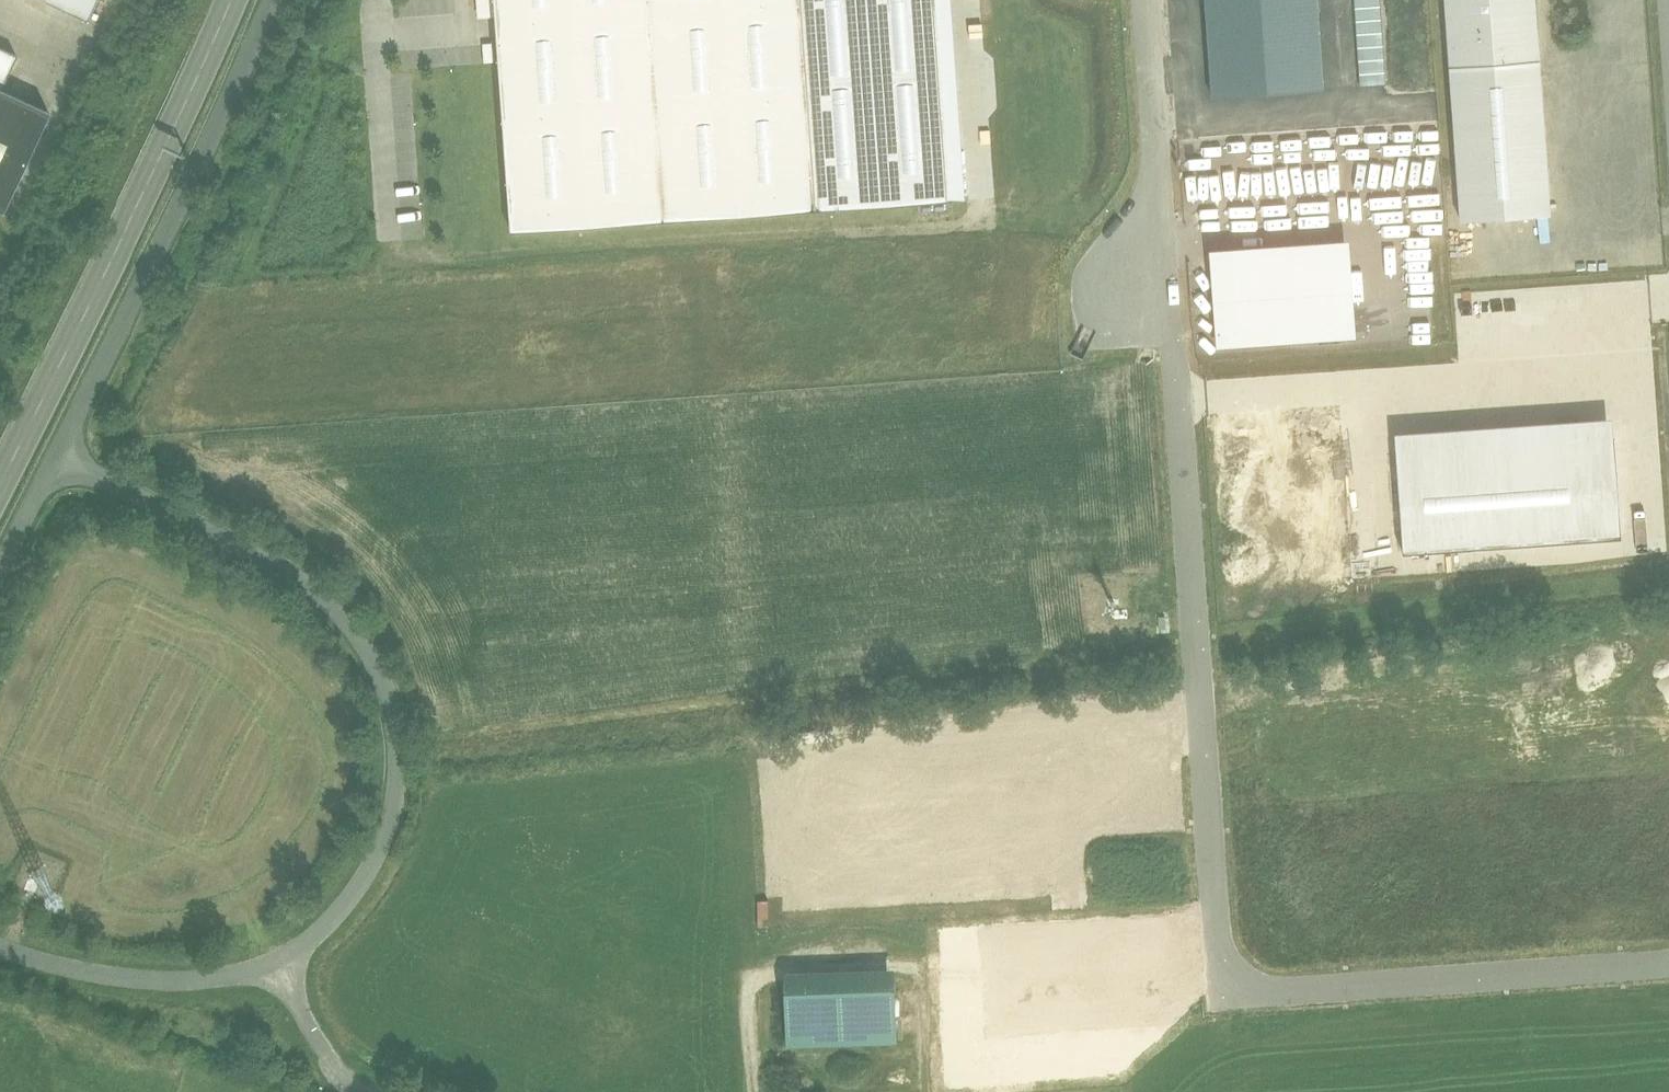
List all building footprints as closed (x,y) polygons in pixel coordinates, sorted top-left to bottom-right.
[(92,16),(99,0),(56,0),(92,16)] [(506,223),(813,200),(798,0),(490,0),(506,223)] [(813,200),(946,191),(932,0),(798,0),(813,200)] [(1317,0),(1206,0),(1213,97),(1323,89),(1317,0)] [(1459,213),(1548,207),(1534,0),(1445,0),(1459,213)] [(6,208),(51,114),(0,90),(0,205),(6,208)] [(1346,233),(1208,243),(1216,342),(1354,332),(1346,233)] [(1611,411),(1393,427),(1402,552),(1620,536),(1611,411)] [(893,974),(786,978),(788,1042),(895,1039),(893,974)]
